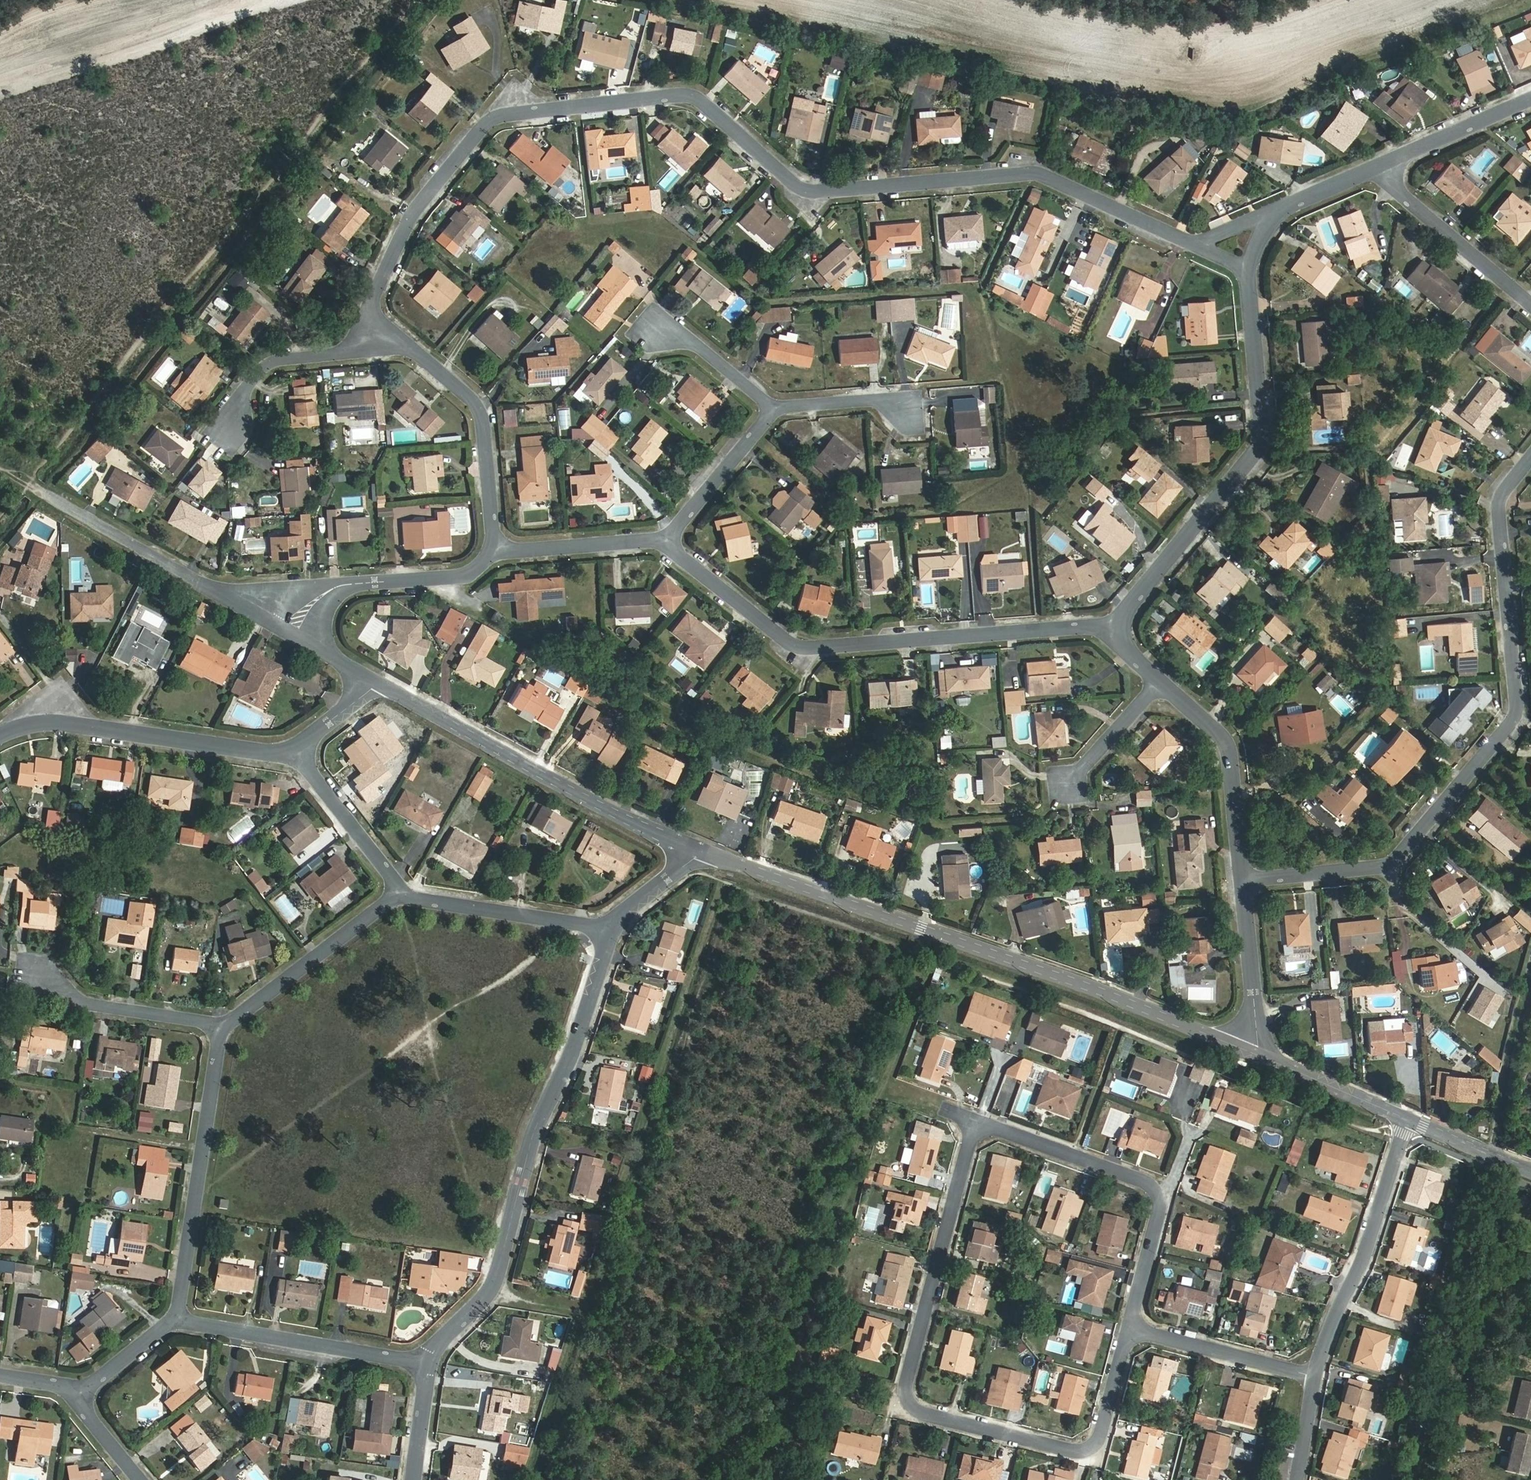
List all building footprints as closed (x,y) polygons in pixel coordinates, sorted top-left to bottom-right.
[(563,11),(528,4),(522,24),(540,29),(542,22),(553,25),(560,27),(563,11)] [(607,10),(605,24),(613,25),(615,11),(607,10)] [(454,70),(471,60),(469,56),(488,45),(482,33),(480,34),(469,17),(453,26),(460,38),(442,49),(454,70)] [(659,47),(680,52),(698,56),(703,35),(666,27),(667,23),(657,21),(653,42),(659,44),(659,47)] [(542,22),(540,29),(551,31),(553,25),(542,22)] [(1494,33),(1497,42),(1506,38),(1503,29),(1494,33)] [(620,47),(582,37),(576,57),(581,58),(592,61),(624,69),(632,41),(623,38),(620,47)] [(721,51),(732,53),(733,45),(723,43),(721,51)] [(1519,61),(1530,56),(1530,43),(1514,50),(1519,61)] [(1469,71),(1466,72),(1474,91),(1477,90),(1479,97),(1497,89),(1482,50),(1477,53),(1473,44),(1461,50),(1469,71)] [(469,56),(471,60),(491,48),(488,45),(469,56)] [(679,57),(680,52),(659,47),(658,51),(679,57)] [(1519,61),(1521,66),(1530,62),(1530,56),(1519,61)] [(589,72),(592,61),(581,58),(579,71),(589,72)] [(830,58),(828,64),(842,69),(844,63),(830,58)] [(739,60),(724,77),(755,104),(770,88),(739,60)] [(919,72),(906,69),(900,93),(913,96),(919,72)] [(919,72),(916,84),(940,90),(942,77),(919,72)] [(412,113),(424,123),(434,110),(436,112),(452,90),(432,75),(429,80),(433,84),(412,113)] [(1412,104),(1417,109),(1427,97),(1409,82),(1393,101),(1383,93),(1374,104),(1386,113),(1391,107),(1403,116),(1412,104)] [(812,105),(812,102),(795,98),(793,108),(810,112),(812,105)] [(992,115),(1000,117),(1004,101),(996,99),(992,115)] [(1015,122),(1014,128),(1030,131),(1035,109),(1004,101),(1000,117),(999,119),(1015,122)] [(1322,134),(1338,146),(1348,134),(1352,137),(1359,127),(1348,117),(1353,109),(1346,104),(1322,134)] [(1408,120),(1417,109),(1412,104),(1403,116),(1408,120)] [(807,133),(806,139),(818,142),(826,108),(812,105),(810,112),(793,108),(790,121),(795,122),(794,130),(807,133)] [(876,106),(874,115),(887,118),(889,109),(876,106)] [(1348,117),(1359,127),(1366,118),(1353,109),(1348,117)] [(434,110),(424,123),(428,126),(438,113),(436,112),(434,110)] [(887,118),(874,115),(855,111),(851,129),(869,133),(869,136),(885,140),(890,119),(887,118)] [(934,111),(918,112),(919,121),(934,119),(934,111)] [(960,136),(958,118),(934,119),(919,121),(918,121),(919,137),(920,144),(938,142),(937,137),(942,137),(960,136)] [(1015,122),(999,119),(999,124),(1014,128),(1015,122)] [(787,134),(806,139),(807,133),(794,130),(795,122),(790,121),(787,134)] [(661,124),(651,135),(661,144),(671,132),(661,124)] [(606,159),(637,156),(635,134),(604,137),(603,130),(587,132),(591,167),(599,166),(598,160),(606,159)] [(708,147),(697,137),(690,145),(673,130),(671,132),(661,144),(658,147),(686,172),(708,147)] [(407,148),(388,133),(365,160),(372,167),(377,160),(384,165),(390,170),(407,148)] [(1348,134),(1338,146),(1342,149),(1352,137),(1348,134)] [(1113,151),(1079,135),(1069,154),(1103,171),(1113,151)] [(1256,159),(1279,162),(1280,156),(1301,159),(1304,143),(1260,136),(1256,159)] [(1238,142),(1231,152),(1244,160),(1250,151),(1238,142)] [(533,157),(539,150),(531,143),(518,158),(551,186),(567,167),(550,153),(547,156),(541,164),(533,157)] [(1155,195),(1167,186),(1171,182),(1175,185),(1188,174),(1184,169),(1193,161),(1180,146),(1141,178),(1155,195)] [(555,147),(550,153),(567,167),(572,161),(555,147)] [(541,164),(547,156),(539,150),(533,157),(541,164)] [(1506,165),(1508,167),(1516,157),(1514,155),(1506,165)] [(1280,156),(1279,162),(1300,166),(1301,159),(1280,156)] [(1516,157),(1508,167),(1514,173),(1523,162),(1516,157)] [(730,196),(734,200),(746,187),(742,183),(744,182),(719,159),(704,176),(729,198),(730,196)] [(377,160),(372,167),(379,171),(384,165),(377,160)] [(1247,174),(1228,161),(1202,196),(1214,204),(1220,196),(1224,199),(1238,180),(1240,182),(1247,174)] [(1473,189),(1475,185),(1460,173),(1461,170),(1451,162),(1445,168),(1473,189)] [(1523,162),(1514,174),(1520,179),(1529,168),(1523,162)] [(492,171),(495,173),(502,166),(499,163),(492,171)] [(492,190),(482,202),(498,214),(517,192),(523,198),(531,189),(502,166),(495,173),(496,175),(488,185),(492,190)] [(1483,191),(1475,185),(1473,189),(1445,168),(1434,181),(1460,204),(1463,200),(1470,206),(1483,191)] [(1520,179),(1523,182),(1530,173),(1530,169),(1529,168),(1520,179)] [(1475,185),(1483,191),(1488,185),(1484,181),(1481,179),(1475,185)] [(693,184),(686,193),(693,198),(700,190),(693,184)] [(492,190),(488,185),(477,198),(482,202),(492,190)] [(640,189),(642,212),(652,211),(650,188),(640,189)] [(640,189),(633,190),(634,206),(627,206),(627,213),(642,212),(640,189)] [(1025,200),(1033,204),(1039,193),(1030,189),(1025,200)] [(1506,198),(1530,218),(1530,209),(1511,192),(1506,198)] [(1506,198),(1496,209),(1503,215),(1496,223),(1517,241),(1530,225),(1530,218),(1506,198)] [(352,228),(365,211),(351,201),(320,239),(338,254),(356,231),(352,228)] [(484,216),(468,203),(461,210),(460,209),(457,213),(450,221),(441,232),(458,247),(478,224),(484,216)] [(756,204),(741,221),(756,235),(758,232),(775,247),(788,233),(785,230),(787,226),(774,214),(772,217),(756,204)] [(601,206),(591,207),(592,215),(602,214),(601,206)] [(1021,261),(1038,269),(1056,225),(1050,222),(1054,216),(1035,207),(1028,223),(1032,233),(1021,261)] [(370,214),(365,211),(352,228),(356,231),(370,214)] [(457,213),(455,211),(448,220),(450,221),(457,213)] [(1375,249),(1367,252),(1361,234),(1365,233),(1359,212),(1339,219),(1347,238),(1344,239),(1350,258),(1353,257),(1356,267),(1378,259),(1375,249)] [(714,215),(701,230),(710,237),(723,222),(714,215)] [(484,216),(478,224),(483,229),(490,221),(484,216)] [(947,242),(975,240),(984,239),(983,216),(945,219),(947,242)] [(921,223),(877,227),(878,241),(869,242),(870,252),(878,256),(890,255),(889,248),(923,245),(921,223)] [(1365,233),(1361,234),(1367,252),(1375,249),(1370,231),(1365,233)] [(1116,244),(1099,236),(1094,246),(1091,245),(1081,266),(1077,275),(1076,275),(1073,280),(1094,290),(1111,254),(1112,254),(1116,244)] [(975,249),(975,240),(947,242),(948,251),(975,249)] [(844,242),(822,261),(825,264),(817,271),(818,272),(813,277),(821,286),(827,282),(830,284),(859,259),(844,242)] [(621,249),(615,244),(609,250),(616,256),(621,249)] [(680,258),(689,265),(697,255),(688,248),(680,258)] [(329,258),(317,249),(311,257),(323,266),(329,258)] [(1304,275),(1303,277),(1323,292),(1336,273),(1304,249),(1292,266),(1304,275)] [(309,256),(283,293),(299,305),(327,268),(323,266),(311,257),(309,256)] [(825,264),(822,261),(815,268),(817,271),(825,264)] [(1035,276),(1038,269),(1021,261),(1018,268),(1035,276)] [(1407,279),(1416,286),(1420,281),(1447,302),(1443,307),(1451,314),(1464,298),(1455,291),(1458,287),(1432,265),(1430,267),(1428,266),(1422,261),(1407,279)] [(699,291),(718,307),(729,293),(693,264),(680,279),(687,287),(696,294),(699,291)] [(1076,264),(1071,273),(1076,275),(1077,275),(1081,266),(1076,264)] [(616,267),(613,265),(597,285),(603,291),(606,288),(602,285),(616,267)] [(749,286),(758,276),(748,266),(739,276),(749,286)] [(1290,268),(1303,277),(1304,275),(1292,266),(1290,268)] [(235,267),(227,276),(242,289),(250,279),(235,267)] [(637,283),(616,267),(602,285),(606,288),(603,291),(584,315),(602,329),(612,317),(611,316),(606,312),(616,300),(620,303),(637,283)] [(959,269),(938,268),(938,283),(958,283),(959,269)] [(437,270),(427,282),(431,286),(441,274),(437,270)] [(1131,271),(1129,276),(1142,282),(1144,278),(1131,271)] [(435,300),(446,310),(461,290),(441,274),(431,286),(427,282),(414,298),(427,309),(431,305),(435,300)] [(1144,294),(1150,297),(1154,299),(1161,286),(1144,278),(1142,282),(1129,276),(1118,297),(1138,307),(1144,294)] [(1371,278),(1367,284),(1377,291),(1381,285),(1371,278)] [(680,295),(687,287),(680,279),(672,288),(680,295)] [(1416,286),(1443,307),(1447,302),(1420,281),(1416,286)] [(1046,291),(1034,285),(1023,308),(1034,315),(1045,292),(1046,291)] [(485,291),(479,286),(472,293),(479,299),(485,291)] [(1022,297),(1003,288),(1000,294),(1019,305),(1022,297)] [(699,291),(696,294),(715,310),(718,307),(699,291)] [(1052,295),(1045,292),(1034,315),(1044,319),(1046,315),(1043,314),(1052,295)] [(1144,294),(1138,307),(1144,310),(1150,297),(1144,294)] [(960,296),(939,296),(939,329),(959,330),(960,296)] [(1353,300),(1354,309),(1368,307),(1367,299),(1353,300)] [(435,300),(431,305),(442,314),(446,310),(435,300)] [(606,312),(611,316),(620,303),(616,300),(606,312)] [(890,301),(891,322),(906,321),(906,300),(890,301)] [(245,345),(262,324),(261,323),(268,313),(252,301),(245,311),(243,309),(227,330),(245,345)] [(878,322),(891,322),(890,301),(877,302),(878,322)] [(1190,304),(1191,320),(1195,320),(1196,337),(1193,337),(1193,344),(1215,342),(1215,336),(1217,336),(1216,315),(1208,315),(1208,302),(1190,304)] [(1208,315),(1216,315),(1215,302),(1208,302),(1208,315)] [(756,322),(779,321),(778,308),(767,309),(763,313),(756,322)] [(778,308),(779,321),(788,320),(787,308),(778,308)] [(763,313),(758,309),(751,318),(756,322),(763,313)] [(486,338),(483,342),(502,359),(520,338),(493,314),(478,330),(486,338)] [(542,328),(549,335),(555,328),(561,321),(554,314),(542,328)] [(537,329),(543,322),(534,315),(528,322),(537,329)] [(1070,328),(1050,316),(1047,322),(1067,333),(1070,328)] [(1195,320),(1191,320),(1188,320),(1189,338),(1193,337),(1196,337),(1195,320)] [(561,321),(555,328),(561,332),(567,325),(561,321)] [(1304,323),(1307,364),(1329,362),(1325,321),(1304,323)] [(919,327),(917,331),(933,338),(935,334),(919,327)] [(1450,338),(1458,343),(1464,332),(1456,328),(1450,338)] [(1512,374),(1522,382),(1530,372),(1530,371),(1522,363),(1509,352),(1514,346),(1493,329),(1479,345),(1512,374)] [(474,334),(483,342),(486,338),(478,330),(474,334)] [(954,348),(916,333),(907,357),(926,364),(928,361),(947,368),(954,348)] [(813,348),(771,337),(766,357),(809,368),(813,348)] [(840,366),(853,365),(852,361),(865,360),(865,365),(878,364),(876,338),(839,341),(840,366)] [(552,374),(552,376),(567,376),(567,354),(580,354),(580,345),(573,340),(561,340),(562,354),(529,356),(530,376),(552,374)] [(730,354),(737,346),(730,340),(722,348),(730,354)] [(1163,340),(1155,340),(1152,346),(1146,359),(1164,357),(1163,340)] [(1146,359),(1152,346),(1142,342),(1133,360),(1146,359)] [(179,392),(174,398),(192,413),(212,388),(209,386),(221,372),(206,359),(187,381),(182,376),(173,387),(179,392)] [(624,371),(609,359),(594,378),(590,375),(584,383),(588,386),(583,393),(598,405),(624,371)] [(1198,389),(1198,383),(1198,375),(1207,375),(1208,383),(1217,382),(1216,368),(1216,362),(1167,367),(1168,391),(1198,389)] [(212,388),(223,374),(221,372),(209,386),(212,388)] [(1361,373),(1349,374),(1349,381),(1362,380),(1361,373)] [(552,374),(530,376),(530,383),(552,382),(552,376),(552,374)] [(1198,375),(1198,383),(1208,383),(1207,375),(1198,375)] [(685,397),(682,400),(709,423),(721,407),(708,395),(710,392),(691,376),(678,391),(681,394),(685,397)] [(444,421),(430,408),(428,410),(424,406),(412,396),(415,391),(402,379),(393,390),(405,402),(398,411),(413,426),(416,423),(430,435),(444,421)] [(1461,415),(1481,432),(1488,422),(1487,420),(1506,395),(1488,381),(1461,415)] [(1336,394),(1335,386),(1319,387),(1320,396),(1323,396),(1324,407),(1312,408),(1314,426),(1327,425),(1326,419),(1350,417),(1347,393),(1336,394)] [(296,388),(297,397),(298,427),(317,425),(315,387),(296,388)] [(359,419),(377,418),(375,388),(368,389),(368,393),(351,395),(336,396),(338,416),(358,414),(359,419)] [(639,390),(634,395),(644,405),(649,400),(639,390)] [(724,404),(710,392),(708,395),(721,407),(724,404)] [(989,444),(987,427),(978,427),(976,407),(976,399),(956,400),(957,410),(953,410),(955,433),(962,433),(962,446),(989,444)] [(986,407),(976,407),(978,427),(987,427),(986,407)] [(514,408),(501,409),(502,426),(515,425),(514,408)] [(604,428),(605,427),(590,416),(582,427),(595,438),(602,431),(604,428)] [(1432,430),(1430,429),(1416,463),(1434,471),(1442,452),(1452,456),(1459,440),(1439,432),(1443,424),(1435,421),(1432,430)] [(641,469),(646,463),(644,461),(653,450),(651,448),(663,434),(650,423),(637,437),(640,440),(631,450),(636,455),(632,461),(641,469)] [(1206,461),(1205,437),(1202,437),(1201,425),(1181,427),(1182,462),(1206,461)] [(615,437),(604,428),(602,431),(613,440),(615,437)] [(579,429),(576,434),(589,442),(592,437),(579,429)] [(184,449),(157,431),(145,449),(171,467),(184,449)] [(613,440),(602,431),(595,438),(593,440),(605,450),(613,440)] [(101,457),(112,444),(101,435),(86,452),(90,455),(94,451),(101,457)] [(521,437),(522,447),(543,446),(543,435),(521,437)] [(835,437),(823,452),(828,455),(840,441),(835,437)] [(593,440),(587,448),(601,460),(608,452),(605,450),(593,440)] [(828,455),(823,452),(814,463),(834,479),(855,453),(840,441),(828,455)] [(538,487),(538,492),(547,492),(543,446),(522,447),(523,472),(524,478),(516,478),(518,493),(528,493),(528,487),(538,487)] [(1135,462),(1131,466),(1139,474),(1146,480),(1150,475),(1156,480),(1138,502),(1156,518),(1181,488),(1177,485),(1163,473),(1160,475),(1155,470),(1159,465),(1139,447),(1129,457),(1135,462)] [(644,461),(646,463),(649,466),(658,454),(653,450),(644,461)] [(90,455),(97,462),(101,457),(94,451),(90,455)] [(190,459),(182,454),(171,470),(178,476),(190,459)] [(410,459),(412,477),(413,492),(437,490),(436,476),(434,466),(437,466),(436,456),(410,459)] [(442,456),(436,456),(437,466),(434,466),(436,476),(444,476),(442,456)] [(200,459),(191,471),(196,476),(189,485),(202,496),(221,473),(207,462),(206,464),(200,459)] [(285,467),(302,465),(302,459),(285,461),(285,467)] [(412,477),(410,459),(403,460),(405,477),(412,477)] [(570,477),(572,504),(592,503),(592,498),(613,497),(610,464),(593,465),(594,475),(570,477)] [(1323,477),(1306,509),(1326,520),(1349,478),(1324,464),(1320,471),(1318,474),(1323,477)] [(936,468),(937,475),(947,473),(946,466),(936,468)] [(1139,474),(1131,466),(1127,471),(1134,478),(1139,474)] [(308,468),(285,470),(287,492),(283,493),(284,507),(304,506),(304,491),(308,490),(308,468)] [(902,476),(882,478),(883,495),(921,492),(919,469),(902,470),(902,476)] [(120,481),(116,488),(132,497),(130,502),(144,509),(154,489),(118,471),(113,478),(120,481)] [(120,481),(113,478),(110,485),(116,488),(120,481)] [(795,485),(778,506),(782,511),(773,522),(787,534),(804,512),(808,516),(807,517),(817,525),(823,517),(814,509),(813,510),(808,507),(814,500),(795,485)] [(1388,500),(1387,487),(1377,488),(1378,501),(1388,500)] [(132,497),(116,488),(114,493),(130,502),(132,497)] [(1424,537),(1423,522),(1422,517),(1427,517),(1425,497),(1391,500),(1393,519),(1394,519),(1401,518),(1402,535),(1403,538),(1424,537)] [(177,521),(208,538),(214,528),(220,531),(225,522),(219,519),(217,522),(181,501),(169,522),(175,525),(177,521)] [(1105,503),(1092,519),(1086,527),(1103,542),(1119,556),(1135,537),(1114,519),(1109,515),(1112,509),(1105,503)] [(782,511),(778,506),(768,517),(773,522),(782,511)] [(392,516),(392,508),(378,509),(378,518),(392,516)] [(347,535),(369,534),(368,516),(341,517),(340,509),(329,510),(332,536),(337,536),(337,540),(348,540),(347,535)] [(1024,511),(1014,512),(1015,520),(1025,519),(1024,511)] [(438,521),(404,523),(405,543),(421,542),(422,547),(451,546),(449,512),(438,512),(438,521)] [(270,538),(270,555),(291,555),(291,559),(302,559),(302,535),(309,535),(308,514),(298,515),(298,521),(289,522),(290,537),(270,538)] [(959,531),(960,541),(970,541),(968,515),(958,516),(959,531)] [(968,515),(970,541),(979,540),(978,515),(968,515)] [(1086,527),(1092,519),(1088,515),(1076,530),(1097,548),(1103,542),(1086,527)] [(723,527),(725,543),(731,542),(734,560),(753,557),(747,523),(742,523),(741,516),(716,518),(717,528),(723,527)] [(949,517),(950,532),(959,531),(958,516),(949,517)] [(1258,546),(1286,569),(1307,545),(1313,550),(1320,541),(1310,534),(1291,517),(1290,518),(1289,520),(1288,522),(1286,526),(1285,530),(1280,536),(1274,542),(1267,537),(1258,546)] [(1401,518),(1394,519),(1395,535),(1402,535),(1401,518)] [(177,521),(175,525),(205,542),(208,538),(177,521)] [(214,528),(208,538),(214,541),(220,531),(214,528)] [(15,548),(21,536),(14,532),(8,545),(15,548)] [(1324,540),(1314,551),(1324,560),(1334,549),(1324,540)] [(731,542),(725,543),(728,562),(734,560),(731,542)] [(872,545),(874,591),(893,590),(889,544),(872,545)] [(19,572),(11,569),(3,588),(12,591),(14,585),(24,589),(35,593),(43,576),(46,577),(52,562),(56,552),(36,545),(33,554),(27,570),(21,568),(19,572)] [(961,555),(919,558),(920,579),(962,576),(961,555)] [(1071,559),(1053,566),(1057,576),(1050,579),(1056,594),(1063,591),(1064,594),(1078,588),(1079,590),(1095,584),(1094,582),(1103,578),(1098,566),(1094,568),(1091,561),(1075,568),(1071,559)] [(1423,573),(1425,602),(1425,603),(1446,601),(1442,563),(1411,565),(1410,559),(1389,560),(1389,569),(1411,568),(1411,573),(1415,573),(1423,573)] [(1213,580),(1202,594),(1214,605),(1228,588),(1236,580),(1242,586),(1248,578),(1229,561),(1223,568),(1221,566),(1211,577),(1213,580)] [(981,566),(983,589),(1008,587),(1023,586),(1021,563),(981,566)] [(11,569),(3,565),(0,574),(0,587),(3,588),(11,569)] [(1053,566),(1046,569),(1050,579),(1057,576),(1053,566)] [(1423,573),(1415,573),(1417,602),(1425,602),(1423,573)] [(35,593),(24,589),(22,596),(36,601),(46,577),(43,576),(35,593)] [(1199,591),(1202,594),(1213,580),(1211,577),(1209,580),(1199,591)] [(538,598),(563,597),(562,578),(516,581),(517,600),(519,620),(539,618),(538,598)] [(1235,593),(1242,586),(1236,580),(1228,588),(1235,593)] [(516,581),(502,582),(503,601),(517,600),(516,581)] [(1272,583),(1266,590),(1277,599),(1283,592),(1272,583)] [(804,585),(797,610),(825,618),(833,588),(819,584),(818,588),(804,585)] [(98,586),(98,595),(112,595),(111,586),(98,586)] [(1178,589),(1172,597),(1179,603),(1185,596),(1178,589)] [(638,599),(617,600),(618,618),(651,617),(650,592),(638,592),(638,599)] [(112,595),(98,595),(73,596),(74,621),(92,621),(92,617),(112,617),(112,595)] [(773,607),(782,614),(790,605),(781,598),(773,607)] [(195,614),(204,617),(208,606),(199,603),(195,614)] [(376,603),(375,613),(388,615),(389,604),(376,603)] [(466,618),(453,610),(439,634),(453,642),(466,618)] [(506,616),(498,611),(492,620),(501,626),(506,616)] [(1168,631),(1198,657),(1214,638),(1203,628),(1201,632),(1189,622),(1192,619),(1185,612),(1168,631)] [(699,627),(702,624),(689,613),(675,631),(694,646),(688,653),(706,667),(725,642),(718,636),(715,639),(699,627)] [(371,616),(358,638),(371,646),(384,624),(371,616)] [(574,616),(555,616),(556,629),(575,629),(574,616)] [(1278,640),(1288,629),(1274,616),(1264,626),(1278,640)] [(1390,635),(1402,634),(1401,619),(1389,620),(1390,635)] [(1436,634),(1444,633),(1449,633),(1451,653),(1457,652),(1458,671),(1476,670),(1475,651),(1471,651),(1469,622),(1429,625),(1430,638),(1436,639),(1436,634)] [(126,660),(130,654),(132,649),(146,657),(149,653),(159,659),(167,642),(131,623),(114,653),(126,660)] [(418,624),(392,623),(391,641),(382,656),(404,670),(413,655),(417,649),(417,642),(418,624)] [(702,624),(699,627),(715,639),(718,636),(702,624)] [(482,625),(479,632),(493,640),(497,634),(482,625)] [(493,640),(479,632),(457,671),(477,682),(479,678),(496,687),(506,669),(484,657),(493,640)] [(1,664),(13,655),(0,638),(0,663),(1,664)] [(205,670),(204,673),(222,682),(233,659),(193,639),(184,659),(205,670)] [(422,658),(426,644),(417,642),(417,649),(413,655),(422,658)] [(1264,643),(1236,673),(1254,690),(1261,683),(1272,671),(1277,675),(1287,664),(1264,643)] [(1307,661),(1315,655),(1308,646),(1300,653),(1307,661)] [(239,698),(257,707),(264,693),(269,695),(283,667),(262,655),(263,652),(253,647),(242,667),(252,673),(239,698)] [(75,649),(61,651),(62,663),(76,662),(75,649)] [(132,649),(130,654),(154,667),(159,659),(149,653),(146,657),(132,649)] [(980,653),(980,664),(993,664),(993,654),(980,653)] [(202,675),(204,673),(205,670),(184,659),(181,664),(202,675)] [(1056,661),(1028,663),(1030,694),(1068,690),(1067,669),(1056,670),(1056,661)] [(744,666),(730,684),(762,709),(776,691),(744,666)] [(989,689),(988,667),(937,670),(938,695),(946,695),(946,691),(989,689)] [(1268,687),(1278,676),(1277,675),(1272,671),(1261,683),(1266,687),(1268,687)] [(1315,685),(1322,692),(1334,680),(1326,673),(1315,685)] [(570,689),(584,697),(591,685),(577,677),(570,689)] [(685,690),(692,683),(685,677),(678,684),(685,690)] [(916,681),(869,684),(871,706),(918,703),(916,681)] [(518,688),(509,705),(520,711),(522,708),(541,718),(539,722),(554,730),(564,711),(550,703),(551,700),(545,697),(548,690),(536,683),(530,694),(518,688)] [(1458,687),(1451,688),(1452,702),(1430,727),(1449,743),(1459,732),(1469,720),(1464,716),(1475,702),(1478,705),(1481,707),(1491,696),(1491,694),(1481,686),(1464,687),(1462,690),(1458,687)] [(702,690),(698,700),(708,704),(711,694),(702,690)] [(805,725),(840,727),(840,716),(841,692),(827,691),(826,703),(805,702),(804,713),(803,722),(795,722),(795,735),(805,735),(805,725)] [(264,693),(257,707),(261,710),(269,695),(264,693)] [(1016,693),(1004,694),(1005,706),(1017,705),(1016,693)] [(954,698),(954,705),(969,705),(968,697),(954,698)] [(1469,716),(1478,705),(1475,702),(1464,716),(1469,720),(1471,717),(1469,716)] [(1286,705),(1287,714),(1301,712),(1301,703),(1286,705)] [(599,714),(589,708),(578,728),(586,732),(580,742),(600,753),(597,759),(611,767),(626,740),(594,722),(599,714)] [(1380,717),(1390,726),(1399,716),(1389,708),(1380,717)] [(1288,720),(1279,721),(1281,742),(1291,741),(1291,736),(1312,734),(1312,738),(1324,736),(1320,709),(1301,712),(1287,714),(1288,720)] [(803,722),(804,713),(796,713),(795,722),(803,722)] [(1051,713),(1035,713),(1038,749),(1064,747),(1062,719),(1051,720),(1051,713)] [(1472,722),(1469,720),(1459,732),(1462,734),(1472,722)] [(1136,758),(1154,773),(1181,744),(1163,728),(1136,758)] [(1402,731),(1377,762),(1392,775),(1406,757),(1411,761),(1422,747),(1402,731)] [(993,737),(993,747),(1004,746),(1004,736),(993,737)] [(381,763),(363,740),(345,754),(363,777),(381,763)] [(646,746),(638,763),(657,772),(655,776),(675,784),(684,763),(646,746)] [(1392,775),(1377,762),(1372,767),(1392,784),(1411,761),(1406,757),(1392,775)] [(733,758),(728,771),(743,777),(748,765),(733,758)] [(37,759),(36,766),(50,768),(51,761),(37,759)] [(1000,767),(1000,759),(982,759),(982,778),(974,778),(975,793),(984,793),(984,804),(1003,803),(1002,786),(1011,786),(1009,767),(1000,767)] [(134,767),(93,760),(90,779),(105,781),(125,784),(132,785),(134,767)] [(50,768),(36,766),(20,764),(17,784),(32,786),(33,782),(48,785),(48,778),(56,779),(58,762),(51,761),(50,768)] [(657,772),(638,763),(636,767),(655,776),(657,772)] [(88,765),(80,764),(79,773),(87,774),(88,765)] [(0,766),(0,773),(3,779),(8,776),(3,765),(0,766)] [(408,765),(402,777),(411,782),(417,770),(408,765)] [(482,766),(478,773),(491,780),(495,773),(482,766)] [(478,773),(477,773),(465,794),(480,802),(491,780),(478,773)] [(719,785),(722,777),(713,774),(703,799),(711,803),(713,800),(724,805),(724,808),(737,814),(745,792),(727,785),(726,788),(719,785)] [(723,774),(722,777),(719,785),(726,788),(727,785),(730,777),(723,774)] [(790,793),(794,780),(782,776),(778,789),(790,793)] [(193,784),(153,778),(150,796),(171,800),(170,807),(189,810),(193,784)] [(1353,778),(1343,791),(1339,795),(1335,792),(1333,790),(1323,800),(1344,819),(1357,804),(1368,792),(1353,778)] [(125,784),(105,781),(104,789),(106,791),(121,794),(124,792),(125,784)] [(270,807),(273,790),(273,788),(262,786),(262,789),(234,784),(230,805),(258,809),(259,805),(270,807)] [(1328,785),(1318,795),(1323,800),(1333,789),(1328,785)] [(280,791),(273,790),(270,807),(278,809),(280,791)] [(1134,791),(1136,802),(1151,802),(1149,790),(1134,791)] [(445,815),(408,795),(398,813),(435,835),(445,815)] [(735,818),(737,814),(724,808),(724,805),(713,800),(711,803),(703,799),(701,803),(735,818)] [(1487,799),(1481,807),(1492,817),(1482,828),(1480,830),(1514,859),(1530,840),(1497,811),(1499,808),(1487,799)] [(773,820),(782,823),(785,815),(793,818),(790,826),(788,832),(816,842),(826,815),(781,800),(773,820)] [(527,822),(532,825),(542,807),(536,804),(527,822)] [(1357,804),(1344,819),(1349,823),(1362,809),(1357,804)] [(542,807),(532,825),(532,826),(543,833),(546,828),(565,838),(572,824),(542,807)] [(1492,817),(1481,807),(1472,817),(1482,828),(1492,817)] [(293,857),(315,839),(307,829),(311,826),(301,813),(281,828),(289,838),(282,843),(293,857)] [(1111,827),(1112,845),(1120,845),(1120,861),(1140,859),(1135,814),(1112,816),(1112,827),(1111,827)] [(785,815),(782,823),(790,826),(793,818),(785,815)] [(61,818),(51,816),(48,832),(59,834),(61,818)] [(87,818),(70,816),(69,831),(90,833),(90,828),(86,827),(87,818)] [(234,843),(257,829),(248,816),(226,830),(234,843)] [(1196,885),(1195,872),(1195,869),(1200,868),(1199,851),(1204,850),(1202,832),(1204,833),(1203,819),(1177,822),(1178,835),(1180,853),(1174,853),(1177,887),(1196,885)] [(307,829),(315,839),(318,836),(311,826),(307,829)] [(879,828),(871,826),(867,837),(875,840),(879,828)] [(979,827),(957,829),(957,838),(980,835),(979,827)] [(148,830),(136,828),(134,838),(147,840),(148,830)] [(562,844),(565,838),(546,828),(543,833),(562,844)] [(474,876),(484,857),(466,845),(470,838),(457,830),(441,856),(474,876)] [(186,832),(184,846),(205,849),(206,835),(186,832)] [(845,850),(872,859),(890,865),(896,847),(851,832),(845,850)] [(586,853),(594,837),(589,834),(581,850),(586,853)] [(502,841),(496,837),(490,847),(497,851),(502,841)] [(594,837),(586,853),(616,869),(613,875),(623,880),(634,859),(594,837)] [(466,845),(484,857),(489,849),(470,838),(466,845)] [(1078,840),(1039,842),(1040,862),(1080,861),(1078,840)] [(583,859),(613,875),(616,869),(586,853),(583,859)] [(942,858),(943,885),(947,886),(948,900),(969,898),(966,856),(942,858)] [(319,882),(315,875),(302,885),(307,892),(310,890),(317,898),(318,900),(320,898),(326,905),(347,889),(357,882),(338,858),(329,864),(334,871),(319,882)] [(890,865),(872,859),(870,864),(888,870),(890,865)] [(4,867),(3,878),(15,879),(16,868),(4,867)] [(249,878),(252,882),(259,877),(256,873),(249,878)] [(1452,874),(1433,883),(1448,913),(1450,911),(1465,904),(1468,908),(1475,905),(1475,904),(1473,900),(1480,896),(1473,882),(1459,890),(1452,874)] [(623,880),(613,875),(611,878),(621,884),(623,880)] [(259,877),(252,882),(258,890),(265,885),(259,877)] [(265,885),(258,890),(261,894),(268,889),(265,885)] [(1088,887),(1076,887),(1077,896),(1089,895),(1088,887)] [(327,905),(332,910),(352,896),(347,889),(327,905)] [(307,892),(306,893),(313,901),(317,898),(310,890),(307,892)] [(1140,906),(1155,904),(1153,891),(1139,893),(1140,906)] [(1162,893),(1163,901),(1174,900),(1173,892),(1162,893)] [(273,902),(289,924),(301,915),(284,893),(273,902)] [(23,895),(21,926),(53,929),(54,908),(33,905),(33,896),(23,895)] [(318,900),(324,907),(326,905),(320,898),(318,900)] [(225,913),(236,908),(233,901),(222,906),(225,913)] [(1059,901),(1024,911),(1031,936),(1050,932),(1048,928),(1066,922),(1059,901)] [(1450,911),(1453,918),(1469,910),(1468,908),(1465,904),(1450,911)] [(129,905),(127,922),(135,923),(137,906),(129,905)] [(135,923),(127,922),(111,920),(107,944),(145,950),(149,928),(151,928),(153,908),(137,906),(135,923)] [(1515,917),(1530,930),(1530,918),(1521,909),(1515,917)] [(1146,910),(1104,914),(1107,942),(1129,941),(1128,934),(1135,933),(1148,931),(1146,910)] [(1156,910),(1146,911),(1148,923),(1157,922),(1156,910)] [(1031,936),(1024,911),(1017,913),(1023,938),(1031,936)] [(1072,919),(1070,911),(1063,913),(1066,921),(1072,919)] [(1284,916),(1287,947),(1292,947),(1293,955),(1311,953),(1307,915),(1284,916)] [(1476,935),(1486,951),(1502,942),(1508,951),(1524,942),(1509,916),(1491,926),(1493,929),(1491,931),(1486,930),(1476,935)] [(1203,962),(1202,952),(1201,939),(1206,939),(1205,926),(1209,926),(1209,918),(1182,920),(1186,962),(1203,962)] [(1340,925),(1342,951),(1355,950),(1354,946),(1382,944),(1380,921),(1340,925)] [(1048,928),(1050,932),(1067,927),(1066,922),(1048,928)] [(686,931),(665,925),(655,957),(651,956),(649,965),(676,974),(678,965),(676,965),(686,931)] [(227,947),(233,967),(253,961),(271,955),(266,937),(251,940),(249,936),(243,938),(239,927),(224,932),(230,946),(227,947)] [(1175,940),(1176,954),(1185,953),(1184,940),(1175,940)] [(1292,947),(1287,947),(1283,948),(1284,956),(1293,955),(1292,947)] [(199,955),(174,951),(171,971),(196,975),(199,955)] [(1442,981),(1442,986),(1458,984),(1455,961),(1438,963),(1438,955),(1412,957),(1413,971),(1419,970),(1422,988),(1434,987),(1433,981),(1442,981)] [(1457,956),(1453,957),(1454,960),(1455,960),(1458,981),(1466,980),(1464,969),(1457,956)] [(1401,971),(1413,971),(1412,957),(1399,959),(1401,971)] [(253,961),(233,967),(231,967),(233,973),(255,967),(253,961)] [(1337,970),(1327,971),(1329,989),(1338,988),(1337,970)] [(670,972),(668,981),(678,983),(681,975),(676,974),(670,972)] [(1168,984),(1176,984),(1183,984),(1182,972),(1167,973),(1168,984)] [(1326,978),(1317,978),(1317,988),(1326,988),(1326,978)] [(1144,996),(1147,987),(1140,984),(1136,994),(1144,996)] [(1396,984),(1371,986),(1372,993),(1396,991),(1396,984)] [(1351,988),(1352,995),(1372,993),(1371,986),(1351,988)] [(664,994),(645,987),(641,997),(636,996),(626,1026),(646,1033),(657,1004),(661,1004),(664,994)] [(1342,997),(1352,997),(1351,988),(1341,989),(1342,997)] [(1501,998),(1484,988),(1470,1013),(1487,1023),(1501,998)] [(1015,1014),(976,1000),(967,1024),(1005,1038),(1015,1014)] [(1338,1001),(1311,1003),(1312,1012),(1317,1012),(1319,1043),(1341,1041),(1338,1001)] [(1427,1011),(1423,1015),(1424,1029),(1431,1021),(1434,1017),(1427,1011)] [(1043,1017),(1035,1014),(1029,1030),(1038,1033),(1033,1046),(1063,1057),(1070,1037),(1041,1025),(1043,1017)] [(1403,1018),(1382,1020),(1382,1021),(1383,1031),(1403,1029),(1402,1023),(1404,1023),(1403,1018)] [(1368,1022),(1371,1055),(1390,1053),(1389,1048),(1404,1047),(1403,1041),(1412,1040),(1411,1022),(1404,1023),(1402,1023),(1403,1029),(1383,1031),(1382,1021),(1368,1022)] [(1424,1029),(1428,1032),(1435,1025),(1431,1021),(1424,1029)] [(66,1032),(50,1029),(49,1033),(32,1031),(32,1027),(25,1025),(21,1049),(30,1051),(31,1047),(63,1051),(66,1032)] [(948,1074),(956,1053),(960,1043),(939,1035),(926,1078),(942,1084),(946,1074),(948,1074)] [(107,1038),(100,1037),(95,1068),(114,1071),(115,1067),(123,1067),(123,1071),(132,1071),(135,1047),(107,1043),(107,1038)] [(156,1044),(149,1043),(147,1054),(154,1055),(156,1044)] [(1484,1045),(1477,1052),(1499,1071),(1501,1059),(1484,1045)] [(959,1055),(956,1053),(948,1074),(951,1076),(959,1055)] [(1477,1062),(1471,1057),(1466,1063),(1472,1068),(1477,1062)] [(1032,1062),(1021,1058),(1008,1069),(1006,1074),(1026,1081),(1032,1062)] [(1130,1078),(1151,1086),(1164,1091),(1172,1073),(1176,1074),(1179,1066),(1164,1060),(1161,1067),(1139,1059),(1130,1078)] [(976,1075),(982,1068),(974,1060),(967,1067),(976,1075)] [(1215,1073),(1196,1065),(1191,1079),(1209,1087),(1215,1073)] [(158,1066),(155,1089),(153,1107),(174,1110),(180,1069),(158,1066)] [(1072,1068),(1070,1076),(1079,1078),(1081,1070),(1072,1068)] [(623,1072),(601,1069),(597,1094),(600,1094),(598,1108),(617,1111),(617,1110),(619,1102),(623,1072)] [(1164,1091),(1151,1086),(1150,1090),(1166,1096),(1176,1074),(1172,1073),(1164,1091)] [(1456,1095),(1475,1097),(1476,1081),(1447,1078),(1447,1074),(1439,1073),(1437,1094),(1444,1095),(1443,1099),(1455,1100),(1456,1095)] [(1048,1081),(1040,1103),(1053,1108),(1052,1113),(1070,1120),(1080,1093),(1048,1081)] [(1484,1081),(1476,1081),(1475,1097),(1482,1097),(1484,1081)] [(1217,1112),(1238,1119),(1256,1127),(1264,1106),(1225,1091),(1224,1095),(1217,1091),(1211,1107),(1218,1110),(1217,1112)] [(627,1103),(619,1102),(617,1110),(626,1111),(627,1103)] [(643,1105),(635,1103),(633,1109),(641,1111),(643,1105)] [(1053,1108),(1040,1103),(1038,1108),(1052,1113),(1053,1108)] [(1280,1108),(1273,1106),(1270,1113),(1277,1115),(1280,1108)] [(1236,1124),(1238,1119),(1217,1112),(1215,1117),(1236,1124)] [(1122,1128),(1129,1130),(1132,1117),(1126,1116),(1122,1128)] [(0,1118),(0,1140),(30,1144),(33,1123),(0,1118)] [(167,1122),(166,1132),(180,1133),(181,1123),(167,1122)] [(1138,1122),(1134,1130),(1140,1132),(1143,1124),(1138,1122)] [(943,1134),(918,1124),(915,1135),(919,1137),(909,1174),(929,1181),(943,1134)] [(1140,1132),(1134,1130),(1132,1135),(1124,1133),(1119,1147),(1127,1150),(1129,1147),(1144,1153),(1145,1151),(1162,1157),(1169,1137),(1153,1131),(1154,1128),(1143,1124),(1140,1132)] [(1255,1136),(1241,1131),(1236,1142),(1250,1148),(1255,1136)] [(1285,1163),(1296,1167),(1303,1142),(1292,1139),(1285,1163)] [(1355,1190),(1358,1181),(1353,1179),(1359,1162),(1342,1156),(1344,1150),(1325,1143),(1316,1166),(1340,1175),(1338,1183),(1355,1190)] [(142,1190),(165,1194),(169,1162),(167,1161),(168,1151),(142,1147),(140,1164),(146,1165),(142,1190)] [(1209,1148),(1206,1158),(1199,1179),(1201,1180),(1197,1193),(1218,1200),(1235,1157),(1209,1148)] [(1353,1179),(1358,1181),(1367,1158),(1344,1150),(1342,1156),(1359,1162),(1353,1179)] [(618,1165),(620,1157),(611,1155),(609,1163),(618,1165)] [(582,1157),(580,1166),(583,1166),(575,1197),(597,1202),(605,1171),(601,1171),(603,1162),(582,1157)] [(1019,1163),(994,1157),(986,1199),(1006,1203),(1014,1173),(1017,1174),(1019,1163)] [(1199,1179),(1206,1158),(1202,1157),(1195,1178),(1199,1179)] [(583,1166),(580,1166),(573,1196),(575,1197),(583,1166)] [(877,1167),(876,1173),(890,1175),(891,1169),(877,1167)] [(871,1172),(868,1183),(875,1185),(878,1174),(871,1172)] [(37,1175),(29,1174),(28,1183),(36,1184),(37,1175)] [(1437,1182),(1411,1174),(1402,1208),(1422,1214),(1425,1206),(1430,1188),(1434,1189),(1437,1182)] [(881,1183),(892,1186),(895,1178),(883,1175),(881,1183)] [(1279,1179),(1276,1191),(1283,1193),(1287,1181),(1279,1179)] [(1433,1208),(1439,1190),(1434,1189),(1430,1188),(1425,1206),(1433,1208)] [(1045,1210),(1049,1212),(1055,1198),(1072,1203),(1073,1201),(1074,1198),(1052,1189),(1045,1210)] [(164,1203),(165,1194),(142,1190),(141,1199),(164,1203)] [(916,1194),(914,1201),(926,1205),(928,1197),(916,1194)] [(891,1214),(893,1214),(887,1234),(899,1237),(902,1226),(914,1229),(918,1214),(923,1215),(926,1205),(914,1201),(889,1195),(887,1204),(893,1206),(891,1214)] [(1522,1209),(1528,1200),(1521,1195),(1515,1204),(1522,1209)] [(52,1197),(51,1208),(61,1210),(62,1198),(52,1197)] [(1055,1198),(1049,1212),(1042,1233),(1059,1239),(1068,1217),(1076,1219),(1081,1204),(1073,1201),(1072,1203),(1055,1198)] [(1342,1213),(1344,1213),(1347,1205),(1329,1198),(1326,1206),(1307,1199),(1301,1216),(1317,1222),(1335,1229),(1342,1213)] [(220,1209),(227,1210),(228,1203),(220,1202),(220,1209)] [(4,1230),(3,1249),(22,1250),(23,1223),(34,1223),(35,1206),(0,1205),(0,1230),(4,1230)] [(862,1228),(875,1231),(879,1209),(867,1207),(862,1228)] [(1348,1216),(1344,1213),(1342,1213),(1335,1229),(1317,1222),(1316,1226),(1341,1234),(1348,1216)] [(583,1214),(581,1226),(602,1231),(606,1219),(583,1214)] [(1114,1253),(1116,1254),(1123,1231),(1125,1222),(1102,1216),(1094,1247),(1096,1248),(1095,1255),(1113,1259),(1114,1253)] [(547,1264),(568,1268),(573,1248),(578,1225),(564,1221),(563,1228),(556,1226),(553,1240),(548,1239),(546,1247),(551,1249),(547,1264)] [(1194,1224),(1188,1222),(1183,1240),(1189,1242),(1194,1224)] [(128,1261),(137,1263),(141,1238),(146,1239),(148,1227),(122,1223),(117,1256),(111,1256),(109,1266),(127,1269),(128,1261)] [(1222,1231),(1194,1224),(1189,1242),(1183,1240),(1181,1249),(1198,1254),(1200,1246),(1209,1248),(1217,1250),(1222,1231)] [(966,1258),(989,1264),(993,1247),(997,1231),(975,1225),(966,1258)] [(39,1226),(39,1252),(51,1253),(51,1226),(39,1226)] [(1389,1256),(1387,1255),(1384,1265),(1405,1271),(1411,1251),(1416,1253),(1422,1235),(1412,1232),(1411,1235),(1394,1230),(1389,1246),(1392,1247),(1389,1256)] [(1123,1231),(1116,1254),(1120,1255),(1127,1232),(1123,1231)] [(292,1237),(278,1235),(276,1251),(290,1253),(292,1237)] [(141,1238),(137,1263),(142,1263),(146,1239),(141,1238)] [(1278,1297),(1284,1280),(1280,1278),(1287,1263),(1290,1264),(1294,1266),(1298,1254),(1270,1243),(1252,1290),(1268,1294),(1278,1297)] [(993,1247),(989,1264),(995,1265),(999,1248),(993,1247)] [(573,1248),(568,1268),(573,1270),(578,1250),(573,1248)] [(1217,1250),(1209,1248),(1207,1256),(1215,1258),(1217,1250)] [(1056,1265),(1059,1253),(1045,1250),(1042,1262),(1056,1265)] [(1405,1271),(1412,1273),(1417,1255),(1416,1253),(1411,1251),(1405,1271)] [(437,1271),(412,1267),(409,1285),(417,1286),(416,1290),(427,1292),(427,1288),(446,1291),(454,1292),(462,1285),(463,1275),(466,1276),(469,1260),(440,1255),(437,1271)] [(902,1301),(907,1286),(904,1285),(905,1279),(908,1280),(914,1260),(896,1255),(894,1263),(887,1262),(882,1278),(889,1280),(885,1297),(875,1294),(873,1301),(900,1309),(902,1301)] [(94,1257),(93,1269),(108,1271),(110,1258),(94,1257)] [(1030,1273),(1038,1276),(1042,1262),(1035,1260),(1033,1269),(1031,1268),(1030,1273)] [(1209,1260),(1208,1269),(1220,1270),(1221,1261),(1209,1260)] [(0,1262),(0,1272),(5,1273),(12,1274),(14,1264),(0,1262)] [(1106,1290),(1109,1274),(1087,1268),(1069,1263),(1066,1274),(1084,1279),(1077,1302),(1101,1308),(1103,1299),(1098,1298),(1100,1289),(1106,1290)] [(1280,1278),(1284,1280),(1290,1264),(1287,1263),(1280,1278)] [(31,1267),(14,1264),(12,1274),(11,1282),(29,1284),(31,1267)] [(219,1265),(216,1285),(240,1290),(251,1292),(255,1271),(219,1265)] [(33,1268),(31,1284),(40,1284),(41,1269),(33,1268)] [(12,1274),(5,1273),(4,1283),(11,1284),(11,1282),(12,1274)] [(80,1274),(72,1273),(69,1291),(75,1292),(75,1289),(91,1291),(92,1289),(79,1287),(80,1274)] [(94,1289),(95,1277),(80,1274),(79,1287),(94,1289)] [(983,1280),(965,1274),(956,1305),(982,1313),(985,1300),(979,1298),(983,1280)] [(1428,1289),(1438,1290),(1439,1276),(1429,1275),(1428,1289)] [(351,1279),(342,1278),(339,1301),(347,1303),(347,1305),(384,1311),(387,1291),(350,1285),(351,1279)] [(580,1297),(585,1282),(575,1279),(570,1295),(580,1297)] [(1407,1288),(1386,1281),(1374,1319),(1395,1326),(1400,1309),(1405,1294),(1407,1288)] [(279,1282),(277,1296),(285,1297),(285,1304),(300,1306),(315,1309),(318,1288),(279,1282)] [(1235,1305),(1238,1294),(1246,1296),(1266,1301),(1268,1294),(1252,1290),(1228,1284),(1223,1302),(1235,1305)] [(240,1290),(216,1285),(215,1290),(239,1295),(240,1290)] [(1103,1299),(1106,1290),(1100,1289),(1098,1298),(1103,1299)] [(1159,1315),(1168,1317),(1170,1311),(1181,1314),(1181,1317),(1199,1322),(1204,1300),(1177,1292),(1174,1301),(1164,1299),(1159,1315)] [(1409,1296),(1405,1294),(1400,1309),(1404,1311),(1409,1296)] [(83,1345),(75,1351),(82,1360),(90,1354),(99,1348),(92,1340),(107,1328),(122,1317),(105,1296),(93,1305),(98,1311),(94,1314),(80,1325),(85,1331),(77,1337),(83,1345)] [(285,1297),(277,1296),(276,1308),(299,1311),(300,1306),(285,1304),(285,1297)] [(1258,1321),(1261,1322),(1266,1301),(1246,1296),(1241,1317),(1238,1329),(1236,1337),(1250,1341),(1252,1333),(1255,1334),(1258,1321)] [(24,1299),(20,1325),(34,1328),(34,1332),(54,1335),(57,1311),(45,1309),(45,1302),(24,1299)] [(1028,1315),(1036,1317),(1039,1303),(1032,1301),(1028,1315)] [(1258,1321),(1255,1334),(1260,1335),(1267,1309),(1271,1310),(1273,1303),(1266,1301),(1261,1322),(1258,1321)] [(1170,1311),(1168,1317),(1180,1320),(1181,1317),(1181,1314),(1170,1311)] [(1238,1329),(1241,1317),(1233,1315),(1230,1327),(1238,1329)] [(122,1317),(107,1328),(110,1332),(126,1319),(123,1316),(122,1317)] [(1100,1327),(1063,1317),(1060,1329),(1076,1333),(1069,1358),(1090,1363),(1100,1327)] [(889,1326),(866,1320),(857,1357),(875,1362),(880,1343),(885,1343),(889,1326)] [(505,1339),(503,1357),(536,1362),(539,1345),(528,1344),(531,1323),(514,1321),(511,1339),(505,1339)] [(1412,1334),(1421,1338),(1425,1329),(1415,1325),(1412,1334)] [(860,1344),(864,1329),(858,1328),(854,1342),(860,1344)] [(948,1331),(944,1346),(939,1364),(956,1369),(956,1372),(964,1374),(969,1359),(962,1357),(967,1336),(948,1331)] [(1365,1335),(1361,1348),(1365,1349),(1357,1370),(1377,1377),(1388,1343),(1365,1335)] [(939,1364),(944,1346),(940,1345),(934,1369),(955,1375),(956,1372),(956,1369),(939,1364)] [(831,1354),(833,1347),(825,1346),(821,1363),(835,1367),(838,1357),(831,1354)] [(840,1349),(833,1347),(831,1354),(838,1357),(840,1349)] [(1365,1349),(1361,1348),(1354,1369),(1357,1370),(1365,1349)] [(181,1354),(173,1361),(178,1368),(187,1360),(181,1354)] [(176,1396),(166,1404),(172,1412),(197,1392),(192,1384),(200,1377),(187,1360),(178,1368),(173,1361),(157,1373),(166,1385),(176,1396)] [(1176,1367),(1154,1361),(1152,1368),(1149,1367),(1144,1383),(1146,1385),(1145,1388),(1142,1390),(1140,1398),(1158,1403),(1161,1394),(1164,1393),(1170,1374),(1173,1375),(1176,1367)] [(1404,1387),(1410,1370),(1402,1367),(1396,1384),(1404,1387)] [(999,1368),(993,1386),(990,1399),(1009,1404),(1008,1410),(1014,1412),(1020,1394),(1014,1393),(1019,1374),(999,1368)] [(270,1398),(272,1379),(244,1375),(244,1378),(237,1377),(234,1393),(270,1398)] [(1079,1419),(1089,1382),(1066,1376),(1056,1413),(1079,1419)] [(1525,1378),(1520,1398),(1525,1399),(1523,1408),(1525,1414),(1530,1416),(1530,1380),(1525,1378)] [(1263,1400),(1266,1391),(1241,1384),(1239,1394),(1235,1393),(1227,1424),(1252,1431),(1260,1399),(1263,1400)] [(176,1396),(166,1385),(166,1404),(176,1396)] [(990,1399),(993,1386),(989,1386),(985,1404),(1008,1410),(1009,1404),(990,1399)] [(1370,1394),(1347,1387),(1337,1422),(1360,1428),(1370,1394)] [(355,1430),(352,1449),(389,1455),(395,1405),(393,1405),(394,1396),(374,1393),(369,1432),(355,1430)] [(1161,1394),(1158,1403),(1166,1405),(1169,1395),(1164,1393),(1161,1394)] [(1235,1393),(1231,1393),(1223,1423),(1227,1424),(1235,1393)] [(204,1396),(194,1404),(200,1411),(210,1403),(204,1396)] [(510,1400),(483,1396),(479,1415),(484,1416),(482,1432),(504,1435),(506,1419),(511,1420),(513,1411),(520,1411),(522,1397),(511,1396),(510,1400)] [(1516,1412),(1525,1414),(1523,1408),(1525,1399),(1520,1398),(1516,1412)] [(298,1401),(289,1399),(287,1410),(297,1411),(298,1401)] [(287,1410),(285,1421),(295,1422),(312,1425),(311,1432),(326,1434),(330,1410),(316,1408),(316,1403),(298,1401),(297,1411),(287,1410)] [(1194,1415),(1193,1423),(1213,1425),(1214,1417),(1194,1415)] [(188,1416),(172,1429),(178,1438),(195,1425),(188,1416)] [(11,1424),(0,1422),(0,1438),(9,1439),(11,1424)] [(29,1433),(29,1427),(11,1424),(9,1439),(18,1440),(15,1463),(31,1466),(33,1453),(34,1445),(49,1447),(51,1427),(37,1424),(36,1428),(36,1434),(29,1433)] [(200,1472),(215,1460),(204,1446),(209,1443),(195,1425),(178,1438),(192,1455),(189,1457),(200,1472)] [(1517,1430),(1512,1450),(1508,1468),(1526,1473),(1527,1468),(1528,1462),(1530,1462),(1530,1435),(1517,1430)] [(1164,1437),(1143,1431),(1141,1439),(1158,1443),(1159,1441),(1163,1442),(1164,1437)] [(1239,1441),(1252,1445),(1254,1437),(1241,1433),(1239,1441)] [(871,1442),(839,1434),(834,1454),(874,1465),(880,1440),(871,1438),(871,1442)] [(1324,1468),(1321,1478),(1328,1479),(1344,1479),(1356,1450),(1364,1453),(1368,1439),(1352,1434),(1349,1445),(1334,1440),(1332,1447),(1324,1468)] [(291,1436),(283,1435),(280,1452),(288,1453),(291,1436)] [(1227,1441),(1206,1436),(1198,1466),(1200,1467),(1198,1476),(1214,1479),(1215,1479),(1217,1471),(1219,1472),(1227,1441)] [(271,1439),(268,1446),(276,1449),(279,1442),(271,1439)] [(1134,1446),(1126,1478),(1133,1479),(1149,1479),(1152,1466),(1156,1453),(1158,1443),(1141,1439),(1139,1447),(1134,1446)] [(270,1448),(251,1440),(243,1447),(254,1460),(270,1448)] [(48,1454),(49,1447),(34,1445),(33,1453),(48,1454)] [(507,1445),(505,1461),(504,1465),(514,1466),(524,1468),(530,1449),(507,1445)] [(1321,1467),(1324,1468),(1332,1447),(1329,1445),(1321,1467)] [(453,1454),(457,1455),(454,1471),(450,1470),(449,1478),(458,1479),(478,1479),(482,1451),(454,1446),(453,1454)] [(1160,1468),(1164,1454),(1156,1453),(1152,1466),(1160,1468)] [(77,1455),(62,1457),(64,1463),(78,1461),(77,1455)] [(387,1468),(397,1469),(398,1457),(388,1456),(387,1468)] [(965,1457),(959,1479),(1000,1479),(1001,1475),(1004,1464),(995,1462),(995,1465),(965,1457)] [(81,1471),(76,1471),(75,1465),(67,1466),(69,1479),(100,1479),(100,1476),(82,1478),(81,1471)] [(916,1470),(904,1466),(900,1479),(938,1479),(940,1472),(933,1469),(932,1474),(916,1470)] [(917,1466),(916,1470),(932,1474),(933,1469),(917,1466)] [(81,1471),(82,1478),(100,1476),(99,1468),(81,1471)] [(1055,1472),(1052,1479),(1071,1479),(1072,1476),(1055,1472)]
